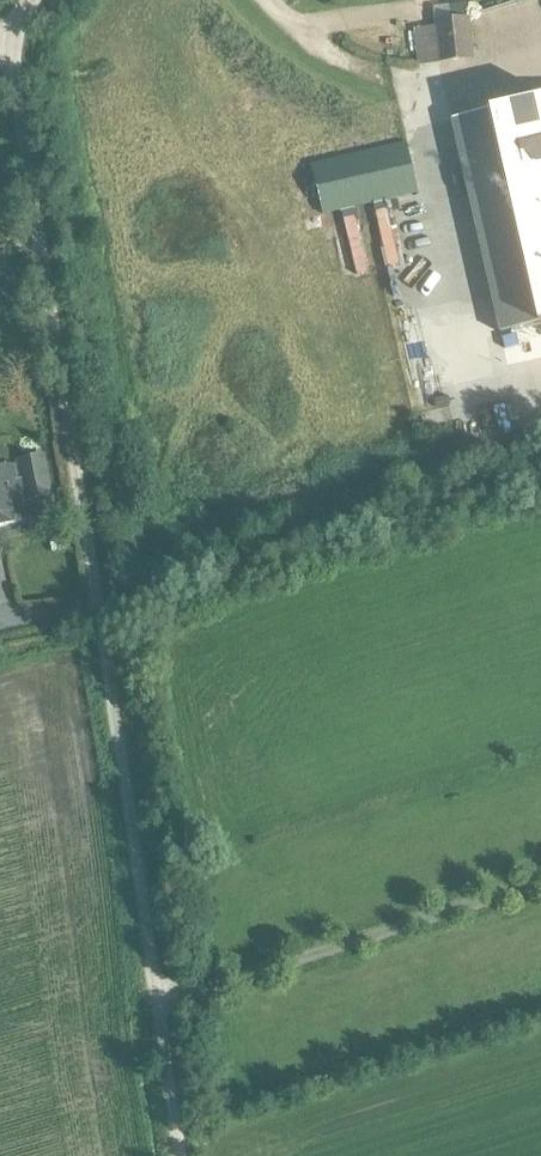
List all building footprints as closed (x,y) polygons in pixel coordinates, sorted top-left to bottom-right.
[(467,3),(450,5),(452,20),(469,18),(467,3)] [(475,59),(470,18),(469,18),(452,20),(436,22),(441,63),(475,59)] [(452,119),(501,333),(540,324),(540,99),(452,119)] [(408,143),(311,165),(322,215),(419,193),(408,143)] [(14,466),(0,470),(0,526),(25,521),(20,496),(28,495),(29,500),(53,495),(45,457),(21,461),(25,480),(18,482),(15,467),(15,468),(14,466)]
